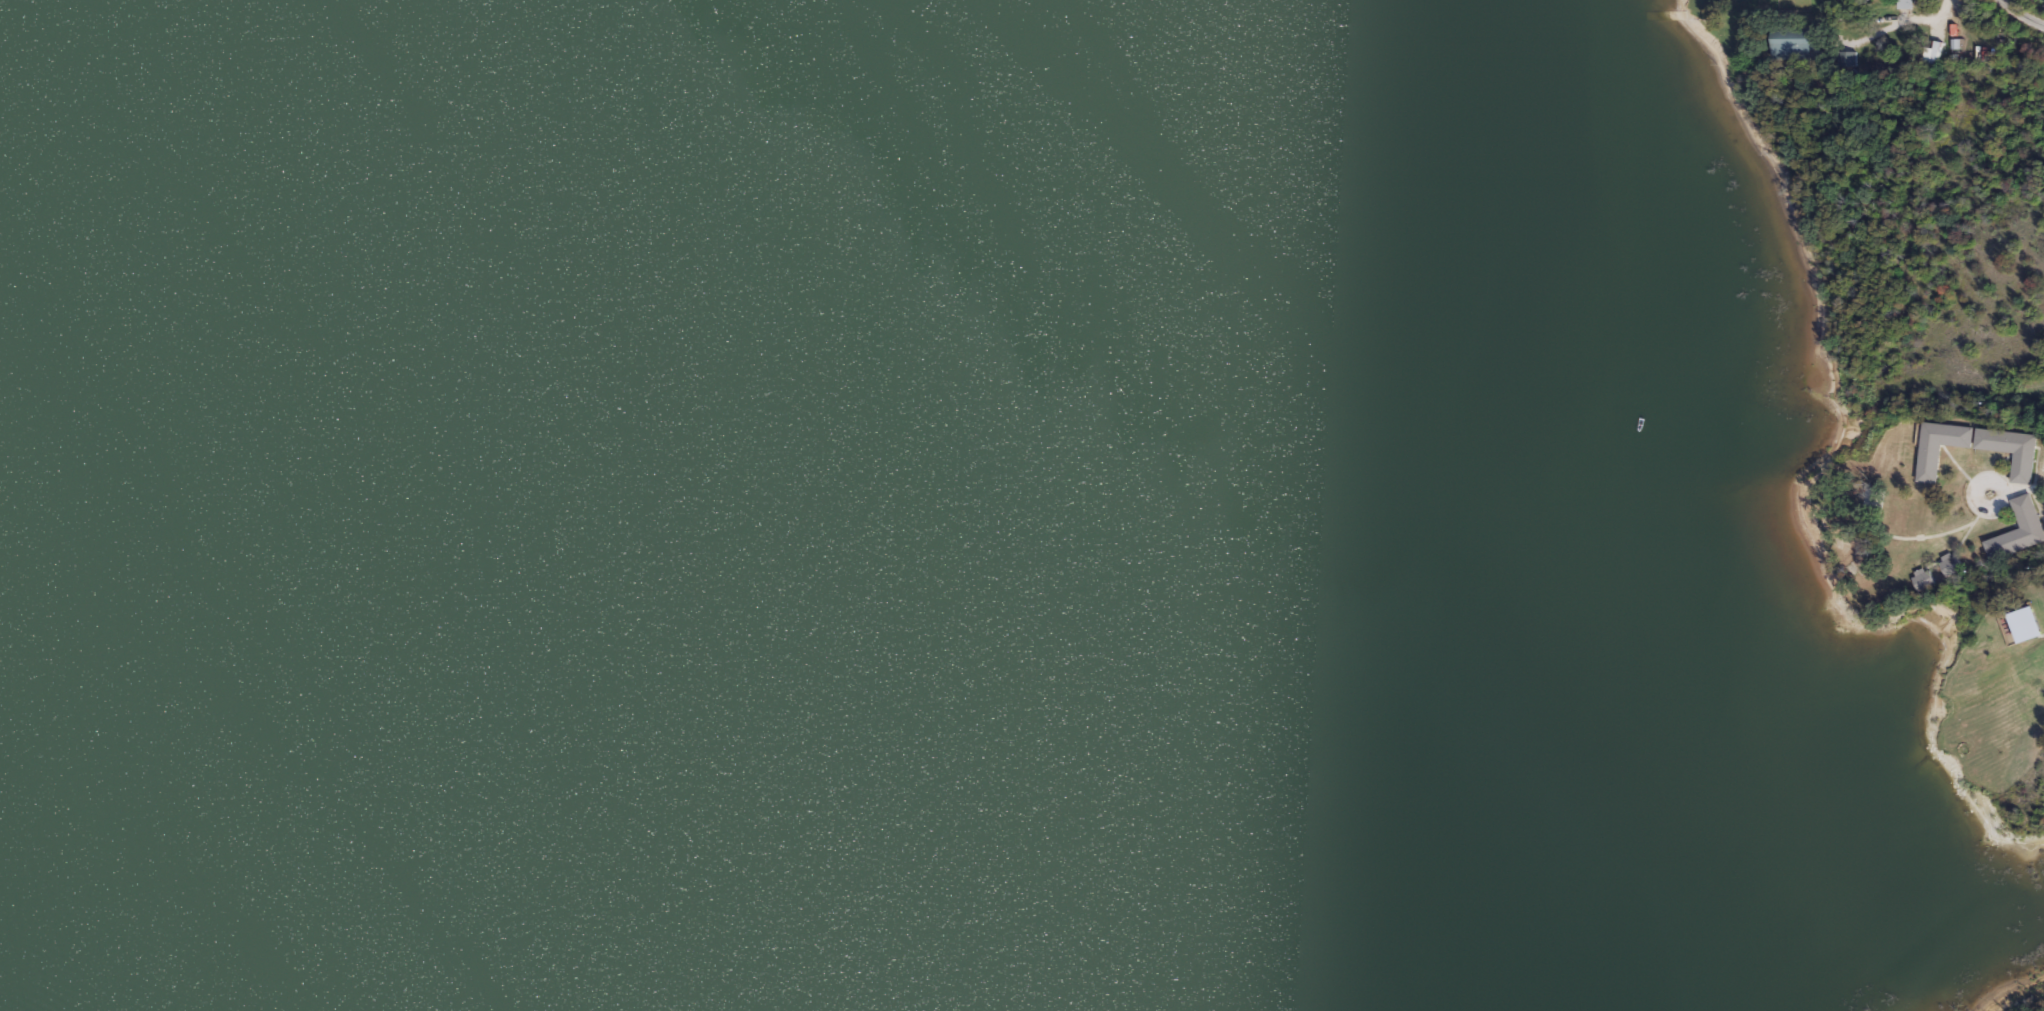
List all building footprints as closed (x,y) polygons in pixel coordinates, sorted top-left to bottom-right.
[(1897,9),(1897,0),(1912,0),(1912,9),(1897,9)] [(1773,28),(1821,27),(1821,49),(1811,49),(1811,59),(1773,59),(1773,28)] [(1937,65),(1926,62),(1931,40),(1942,42),(1937,65)] [(1925,422),(1974,428),(1972,448),(1943,445),(1939,483),(1918,481),(1925,422)] [(1976,449),(1979,428),(2037,435),(2032,484),(2011,482),(2014,453),(1976,449)] [(2029,493),(2043,532),(2043,541),(1993,561),(1985,542),(2022,528),(2011,500),(2029,493)] [(1954,551),(1963,569),(1948,577),(1938,559),(1954,551)] [(1936,584),(1920,593),(1911,576),(1927,567),(1936,584)] [(2042,634),(2022,641),(2012,612),(2032,605),(2042,634)]
